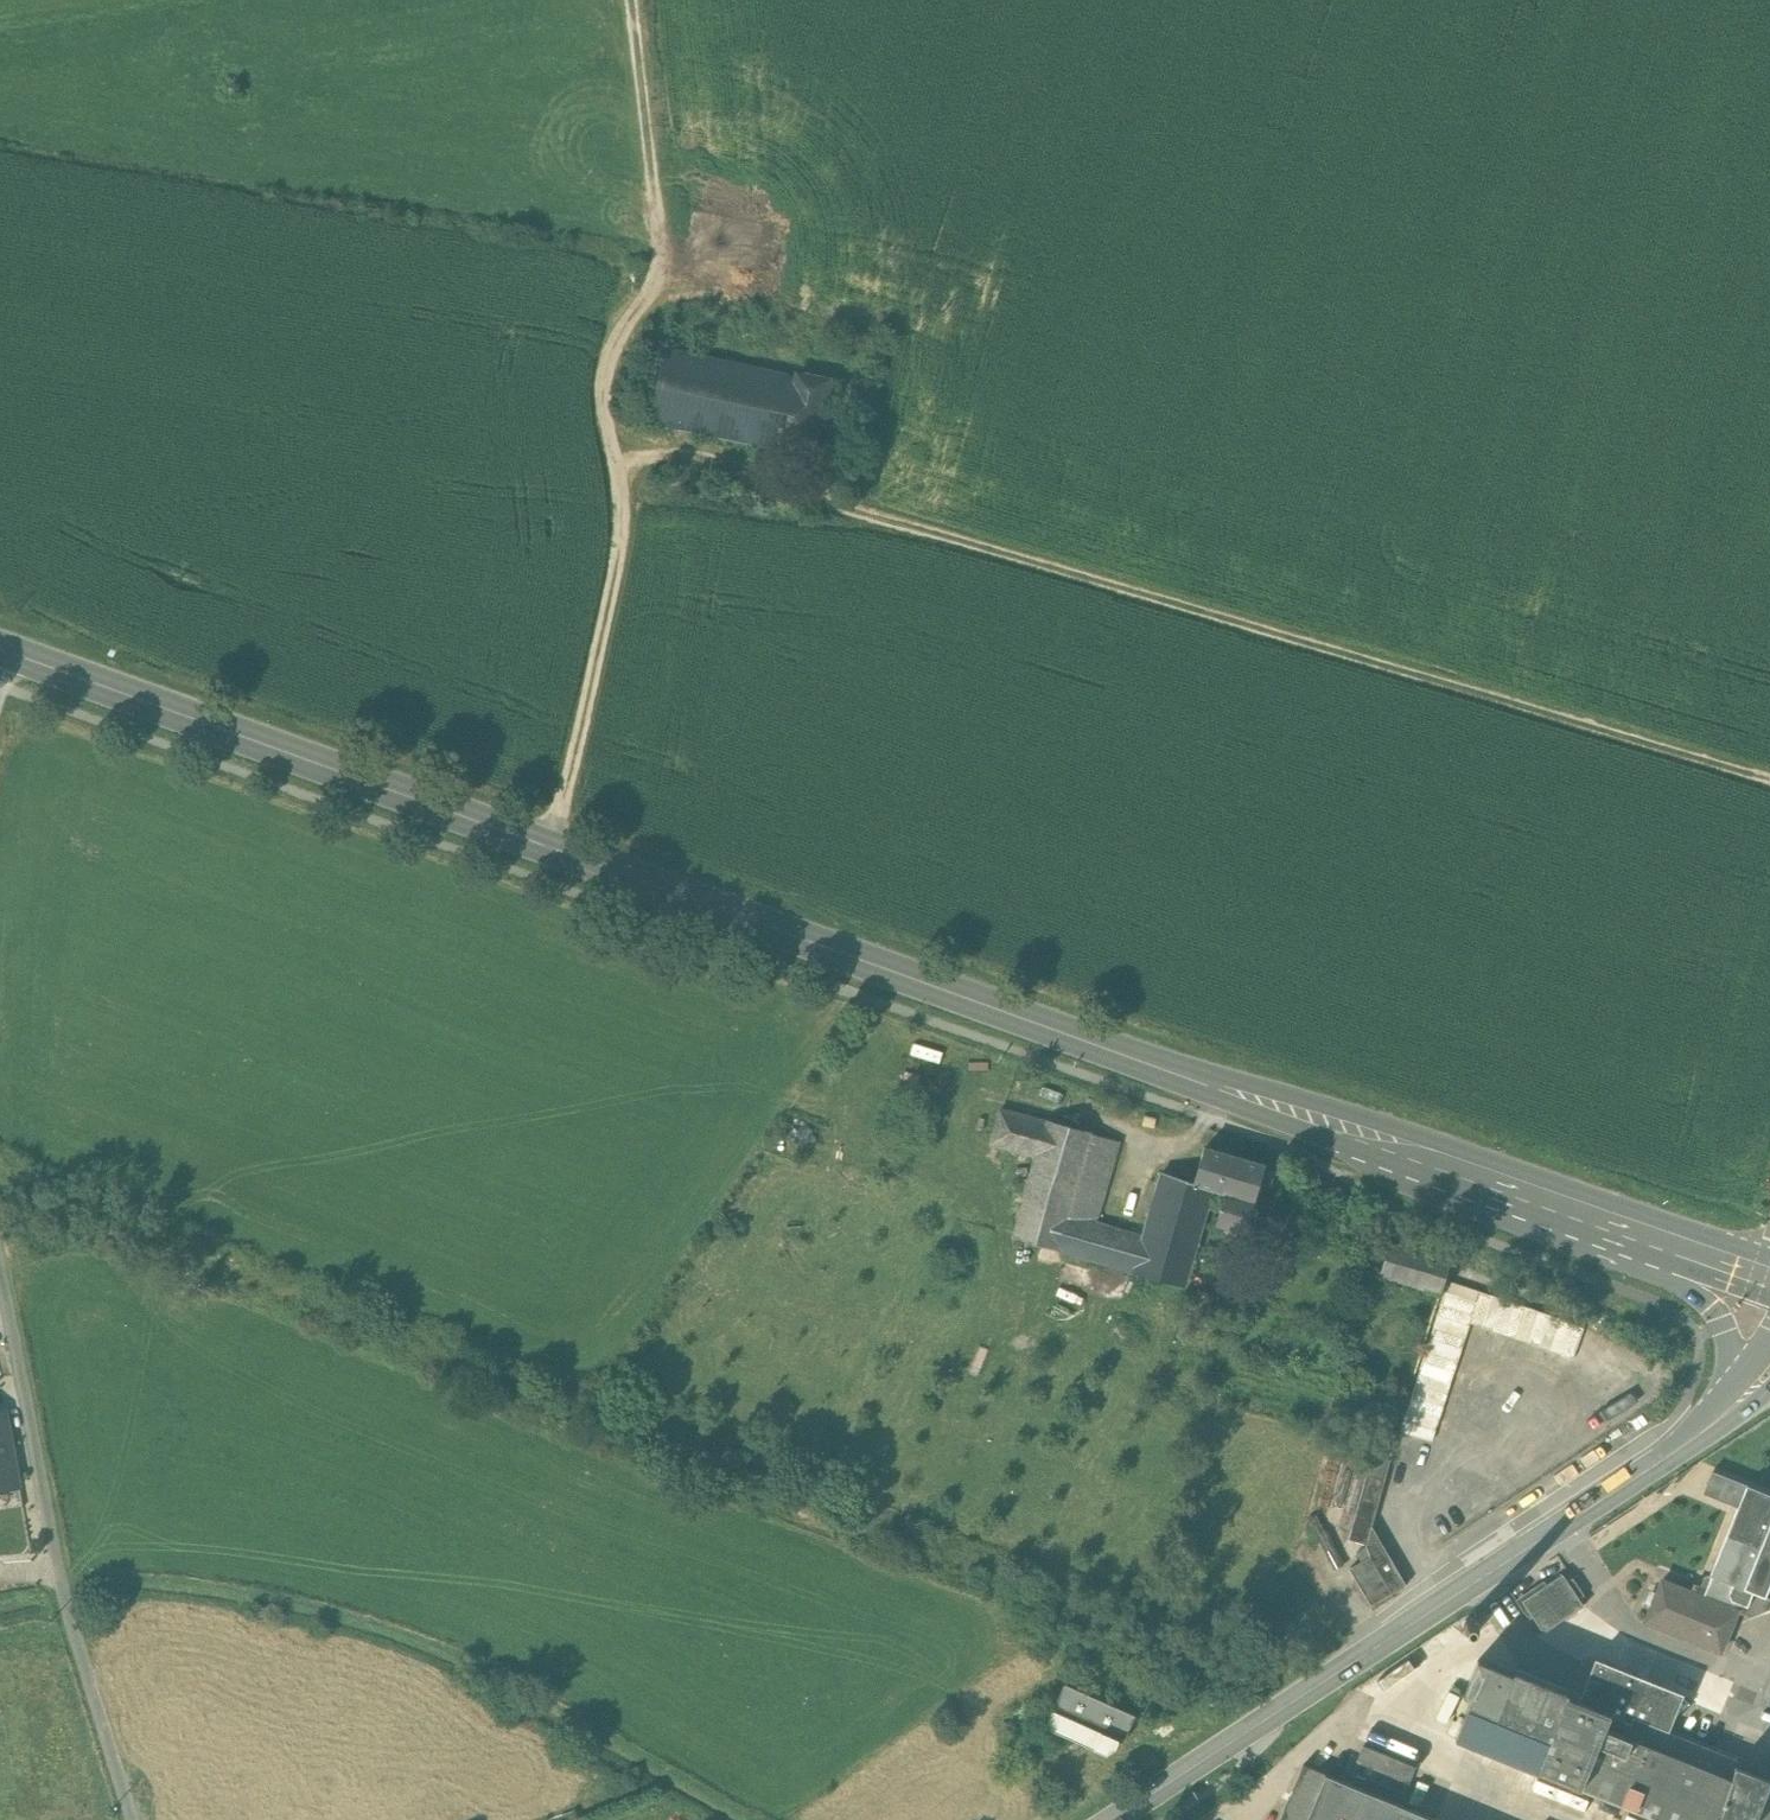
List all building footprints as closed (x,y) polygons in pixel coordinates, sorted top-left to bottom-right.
[(753,370),(667,351),(654,420),(740,438),(753,370)] [(798,379),(753,370),(740,438),(759,442),(783,448),(798,379)] [(827,381),(799,375),(798,379),(783,448),(783,452),(811,458),(827,381)] [(783,448),(759,442),(756,455),(781,460),(783,452),(783,448)] [(1046,1122),(1000,1109),(991,1144),(1036,1157),(1046,1122)] [(1093,1133),(1047,1120),(1046,1122),(1036,1157),(1013,1237),(1059,1250),(1069,1214),(1093,1134),(1093,1133)] [(1119,1141),(1093,1134),(1069,1214),(1096,1222),(1119,1141)] [(1226,1192),(1255,1200),(1265,1165),(1205,1148),(1195,1182),(1214,1189),(1226,1192)] [(1096,1222),(1069,1214),(1059,1250),(1185,1286),(1201,1231),(1181,1225),(1194,1182),(1162,1172),(1144,1236),(1096,1222)] [(1214,1189),(1195,1182),(1194,1182),(1181,1225),(1201,1231),(1214,1189)] [(1255,1200),(1226,1192),(1217,1224),(1245,1232),(1255,1200)] [(1450,1259),(1390,1241),(1380,1275),(1395,1279),(1395,1280),(1400,1281),(1441,1293),(1450,1259)] [(0,1412),(0,1489),(20,1485),(6,1411),(0,1412)] [(1380,1428),(1372,1455),(1390,1460),(1396,1432),(1380,1428)] [(1372,1455),(1349,1539),(1367,1544),(1372,1527),(1390,1460),(1372,1455)] [(1536,1460),(1484,1486),(1491,1499),(1543,1472),(1536,1460)] [(1662,1580),(1656,1594),(1654,1593),(1649,1606),(1651,1607),(1645,1622),(1721,1652),(1738,1610),(1733,1608),(1736,1601),(1747,1606),(1753,1592),(1765,1597),(1769,1584),(1769,1494),(1712,1471),(1703,1493),(1738,1507),(1711,1575),(1712,1575),(1703,1596),(1662,1580)] [(1406,1585),(1372,1527),(1367,1544),(1367,1546),(1371,1556),(1392,1593),(1406,1585)] [(1371,1556),(1367,1546),(1357,1552),(1362,1561),(1349,1568),(1371,1605),(1392,1593),(1371,1556)] [(1563,1574),(1522,1600),(1543,1632),(1584,1606),(1563,1574)] [(1627,1639),(1584,1606),(1543,1632),(1563,1647),(1594,1660),(1683,1695),(1698,1701),(1701,1702),(1705,1701),(1707,1699),(1708,1697),(1714,1683),(1715,1680),(1714,1676),(1712,1674),(1710,1673),(1627,1639)] [(1463,1628),(1471,1634),(1479,1630),(1480,1621),(1473,1616),(1464,1619),(1463,1628)] [(1463,1628),(1453,1628),(1445,1629),(1429,1639),(1409,1676),(1401,1671),(1396,1680),(1395,1679),(1380,1707),(1527,1766),(1518,1789),(1538,1797),(1543,1785),(1588,1804),(1593,1792),(1661,1819),(1769,1819),(1769,1779),(1708,1754),(1711,1747),(1668,1730),(1633,1716),(1630,1723),(1611,1715),(1611,1714),(1578,1701),(1566,1696),(1567,1693),(1515,1672),(1514,1673),(1511,1672),(1510,1674),(1459,1653),(1465,1645),(1464,1644),(1471,1634),(1463,1628)] [(1683,1695),(1594,1660),(1578,1701),(1611,1714),(1611,1715),(1630,1723),(1633,1716),(1668,1730),(1683,1695)] [(1136,1714),(1065,1683),(1053,1710),(1046,1726),(1107,1753),(1116,1747),(1119,1739),(1124,1741),(1136,1714)] [(1304,1765),(1281,1819),(1438,1819),(1304,1765)] [(1588,1804),(1543,1785),(1538,1797),(1537,1800),(1582,1819),(1588,1804)] [(1597,1803),(1591,1818),(1595,1819),(1638,1819),(1597,1803)]
